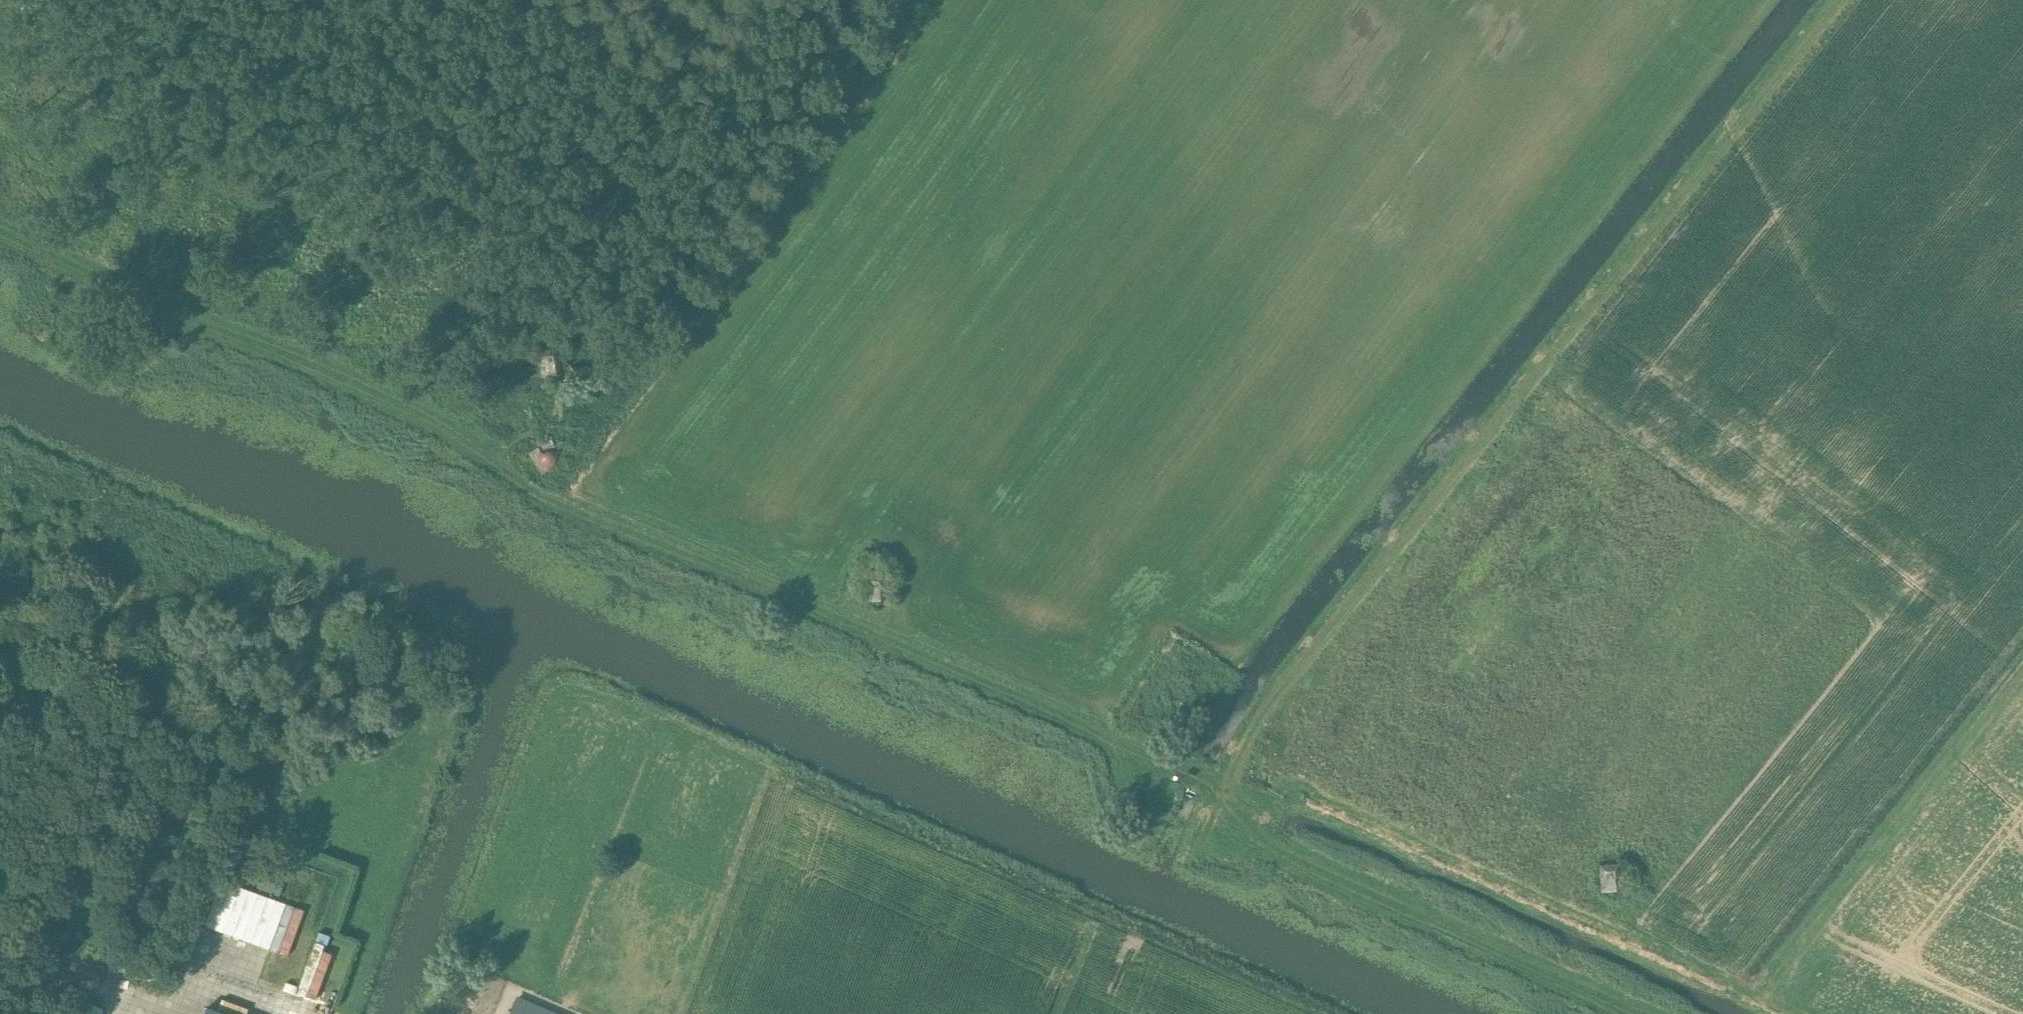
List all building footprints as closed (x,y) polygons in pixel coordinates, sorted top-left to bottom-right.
[(557,349),(536,352),(540,378),(561,375),(557,349)] [(528,452),(541,475),(563,462),(550,440),(528,452)] [(865,574),(866,602),(889,601),(888,574),(865,574)] [(1625,868),(1604,870),(1607,896),(1628,894),(1625,868)] [(266,951),(284,905),(224,881),(205,928),(266,951)] [(279,982),(324,999),(339,959),(294,942),(279,982)] [(517,998),(510,1013),(553,1013),(517,998)]
